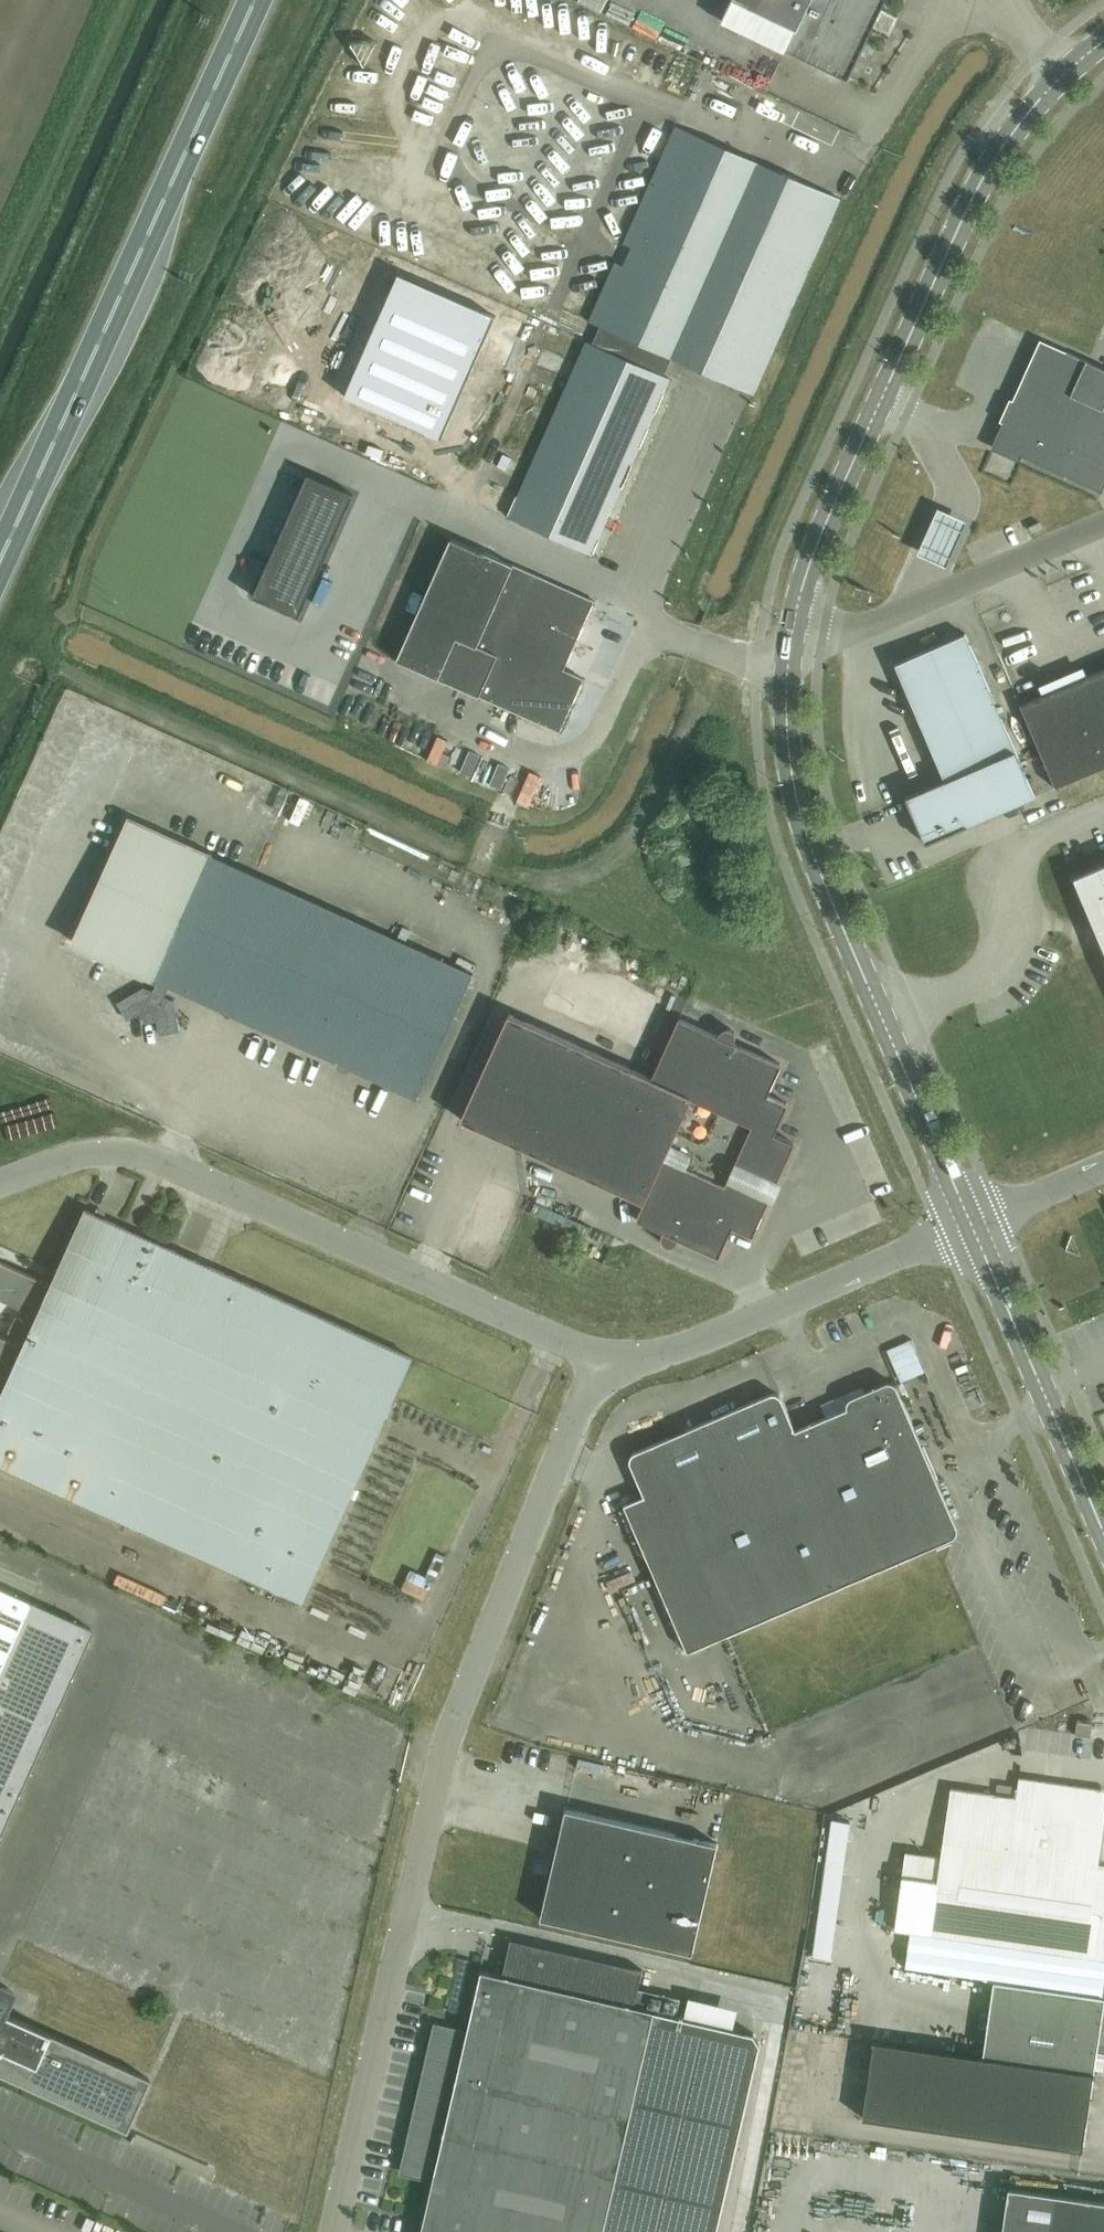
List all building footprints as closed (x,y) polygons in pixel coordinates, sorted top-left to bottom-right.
[(539,24),(552,22),(547,0),(534,0),(539,24)] [(721,21),(784,51),(784,50),(846,80),(885,0),(731,0),(721,21)] [(459,24),(452,50),(476,57),(482,30),(459,24)] [(565,45),(576,49),(583,28),(572,25),(565,45)] [(515,94),(536,79),(530,70),(509,85),(515,94)] [(591,554),(670,378),(663,375),(670,359),(748,392),(755,375),(761,378),(840,198),(676,126),(624,243),(632,246),(624,265),(615,261),(589,321),(600,326),(592,344),(586,341),(577,363),(578,364),(571,380),(570,379),(565,388),(566,388),(564,393),(563,393),(522,485),(523,485),(521,490),(521,489),(508,517),(591,554)] [(502,169),(511,176),(527,158),(518,151),(502,169)] [(534,160),(519,175),(527,183),(542,167),(534,160)] [(522,228),(533,225),(527,204),(516,207),(522,228)] [(1024,375),(1103,411),(1103,369),(1039,340),(1024,375)] [(1024,375),(1011,403),(1017,406),(1015,412),(1103,452),(1103,411),(1024,375)] [(1015,412),(999,446),(1102,492),(1103,488),(1103,452),(1015,412)] [(308,474),(254,597),(299,617),(354,495),(308,474)] [(965,518),(937,506),(918,552),(946,564),(965,518)] [(599,590),(457,527),(397,661),(559,733),(578,691),(558,682),(599,590)] [(926,844),(1035,797),(964,634),(895,664),(945,779),(906,797),(926,844)] [(1021,705),(1020,702),(1018,703),(1056,790),(1057,790),(1056,788),(1103,767),(1103,669),(1021,705)] [(420,720),(409,745),(431,755),(442,729),(420,720)] [(446,731),(436,756),(463,766),(462,768),(491,780),(501,753),(446,731)] [(691,819),(687,807),(672,812),(676,824),(691,819)] [(71,941),(154,979),(157,980),(152,991),(144,987),(117,1003),(127,1020),(139,1013),(145,1023),(157,1021),(159,1035),(179,1031),(173,1000),(164,996),(169,986),(416,1098),(473,974),(210,855),(127,817),(71,941)] [(1075,879),(1103,948),(1103,866),(1075,879)] [(651,1079),(509,1014),(461,1119),(644,1202),(636,1219),(663,1232),(661,1235),(661,1240),(663,1243),(666,1246),(670,1247),(674,1245),(677,1242),(678,1239),(718,1257),(732,1227),(752,1236),(794,1144),(774,1134),(787,1104),(767,1095),(781,1065),(734,1043),(735,1039),(736,1035),(734,1031),(731,1029),(727,1028),(723,1030),(720,1033),(718,1036),(679,1018),(651,1079)] [(595,1200),(587,1208),(601,1222),(609,1214),(595,1200)] [(84,1210),(50,1285),(1,1262),(0,1263),(0,1374),(9,1378),(0,1397),(0,1465),(302,1601),(412,1358),(84,1210)] [(568,1219),(561,1237),(589,1249),(597,1231),(568,1219)] [(484,1223),(481,1234),(509,1243),(512,1232),(484,1223)] [(891,1382),(888,1382),(886,1382),(885,1383),(864,1392),(862,1388),(821,1405),(826,1417),(795,1430),(781,1398),(780,1397),(779,1396),(778,1395),(777,1394),(774,1393),(772,1393),(770,1394),(635,1452),(634,1453),(632,1454),(631,1455),(630,1456),(630,1458),(629,1460),(629,1461),(629,1462),(630,1463),(644,1496),(624,1504),(687,1652),(951,1539),(957,1533),(957,1530),(957,1528),(896,1387),(895,1385),(895,1384),(893,1383),(891,1382)] [(0,1588),(0,1829),(91,1629),(0,1588)] [(362,1694),(370,1668),(357,1665),(350,1690),(362,1694)] [(517,1678),(512,1697),(526,1700),(531,1682),(517,1678)] [(1092,1725),(1076,1722),(1074,1735),(1090,1737),(1092,1725)] [(135,1766),(163,1780),(174,1758),(146,1745),(135,1766)] [(180,1788),(188,1763),(174,1759),(166,1784),(180,1788)] [(224,1809),(233,1782),(209,1774),(200,1801),(224,1809)] [(1103,1958),(1103,1864),(1098,1863),(1103,1820),(1103,1791),(1018,1779),(1016,1798),(950,1789),(940,1857),(905,1852),(894,1929),(1103,1958)] [(185,1826),(189,1816),(133,1794),(129,1804),(185,1826)] [(717,1844),(565,1809),(540,1918),(692,1953),(717,1844)] [(124,1814),(119,1824),(174,1848),(179,1838),(124,1814)] [(12,1867),(0,1863),(0,1895),(3,1896),(12,1867)] [(335,1896),(338,1884),(293,1872),(290,1883),(335,1896)] [(421,2231),(695,2231),(716,2138),(738,2143),(763,2035),(655,2010),(659,1993),(637,1988),(642,1969),(512,1939),(503,1975),(481,1970),(467,2032),(436,2025),(402,2171),(433,2178),(421,2231)] [(104,1978),(128,1985),(131,1973),(108,1966),(104,1978)] [(1095,2074),(1096,2073),(1094,2073),(1097,2052),(1103,2053),(1103,1997),(993,1981),(982,2057),(872,2041),(871,2042),(873,2042),(873,2043),(1095,2074)] [(124,2131),(147,2078),(2,2012),(12,1990),(0,1985),(0,2075),(124,2131)] [(1095,2074),(873,2043),(862,2118),(1082,2150),(1093,2075),(1095,2075),(1095,2074)] [(1008,2187),(1001,2231),(1103,2231),(1103,2201),(1008,2187)]
